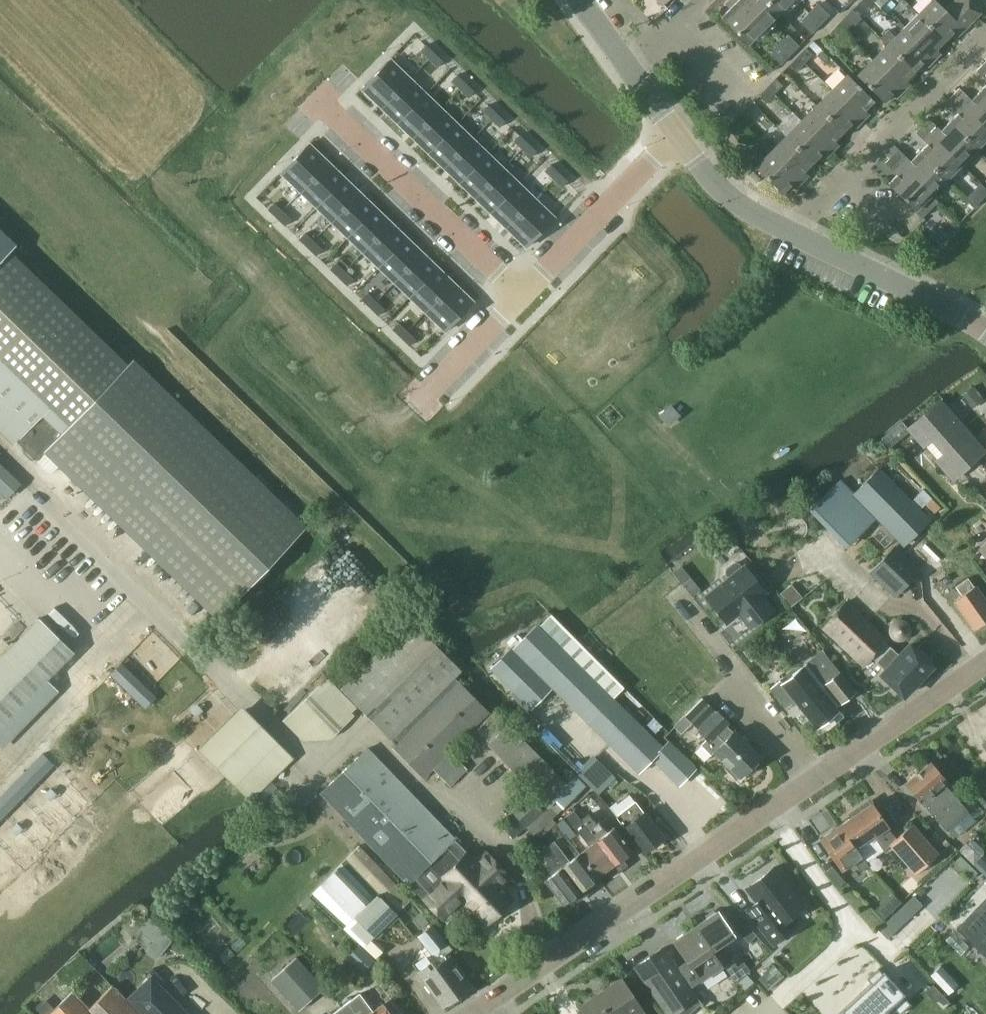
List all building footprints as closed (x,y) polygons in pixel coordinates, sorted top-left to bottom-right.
[(766,28),(780,13),(766,0),(737,0),(766,28)] [(780,13),(793,0),(766,0),(780,13)] [(874,3),(871,0),(862,0),(859,3),(866,11),(874,3)] [(934,0),(918,16),(945,42),(954,32),(958,36),(972,22),(953,2),(944,11),(934,0)] [(953,2),(972,22),(980,14),(979,0),(953,0),(953,2)] [(722,19),(721,20),(748,46),(763,31),(733,1),(727,7),(731,10),(722,19)] [(810,14),(821,25),(829,17),(818,6),(810,14)] [(811,35),(821,25),(810,14),(800,24),(811,35)] [(918,16),(903,31),(933,61),(939,55),(935,51),(945,42),(918,16)] [(837,26),(844,33),(852,25),(845,18),(837,26)] [(837,40),(844,33),(837,26),(830,33),(837,40)] [(888,30),(880,38),(888,46),(915,73),(924,63),(928,66),(933,61),(903,31),(896,38),(888,30)] [(780,45),(791,55),(799,48),(788,37),(780,45)] [(426,43),(420,50),(428,58),(435,52),(426,43)] [(781,66),(791,55),(780,45),(770,55),(781,66)] [(888,46),(873,61),(903,91),(909,85),(906,82),(915,73),(888,46)] [(799,56),(805,63),(812,56),(805,50),(799,56)] [(435,52),(428,58),(437,67),(443,61),(435,52)] [(796,72),(805,63),(799,56),(790,66),(796,72)] [(392,57),(362,89),(381,108),(411,76),(392,57)] [(873,61),(857,78),(883,104),(893,94),(896,98),(903,91),(873,61)] [(982,64),(976,70),(985,80),(985,68),(982,64)] [(457,74),(451,80),(459,89),(466,82),(457,74)] [(411,76),(381,108),(397,123),(427,91),(411,76)] [(833,89),(863,120),(867,116),(863,113),(873,103),(846,76),(833,89)] [(769,87),(775,94),(782,87),(775,80),(769,87)] [(466,82),(459,89),(468,97),(474,91),(466,82)] [(765,103),(775,94),(769,87),(759,97),(765,103)] [(980,91),(971,100),(959,88),(952,95),(985,129),(985,98),(980,91)] [(856,127),(863,120),(833,89),(819,104),(845,132),(853,124),(856,127)] [(427,91),(397,123),(412,138),(443,106),(427,91)] [(952,95),(946,101),(958,113),(949,122),(976,149),(985,139),(985,129),(952,95)] [(488,103),(482,109),(491,118),(497,112),(488,103)] [(834,143),(845,132),(819,104),(801,122),(831,152),(837,147),(834,143)] [(443,106),(412,138),(428,153),(458,121),(443,106)] [(745,111),(738,118),(745,125),(752,118),(745,111)] [(497,112),(491,118),(499,126),(506,120),(497,112)] [(976,149),(949,122),(941,131),(929,119),(922,126),(965,169),(968,166),(964,162),(976,149)] [(458,121),(428,153),(443,168),(473,136),(458,121)] [(826,158),(831,152),(801,122),(788,135),(815,162),(823,155),(826,158)] [(962,172),(965,169),(922,126),(915,133),(927,144),(919,153),(946,180),(958,168),(962,172)] [(520,133),(514,139),(522,148),(528,142),(520,133)] [(803,175),(815,162),(788,135),(773,150),(803,181),(806,178),(803,175)] [(473,136),(443,168),(459,183),(489,151),(473,136)] [(311,141),(281,173),(301,192),(331,160),(311,141)] [(528,142),(522,148),(531,156),(537,150),(528,142)] [(755,168),(766,179),(782,195),(792,185),(795,189),(803,181),(773,150),(755,168)] [(946,180),(919,153),(910,162),(898,150),(891,157),(934,200),(934,199),(937,197),(933,193),(946,180)] [(489,151),(459,183),(475,198),(505,166),(489,151)] [(888,184),(915,211),(922,218),(938,203),(934,199),(934,200),(891,157),(887,162),(899,174),(888,184)] [(331,160),(301,192),(316,207),(346,175),(331,160)] [(551,163),(544,169),(553,178),(559,172),(551,163)] [(505,166),(475,198),(490,213),(520,181),(505,166)] [(559,172),(553,178),(562,186),(568,180),(559,172)] [(346,175),(316,207),(332,222),(362,190),(346,175)] [(520,181),(490,213),(506,228),(536,196),(520,181)] [(362,190),(332,222),(347,237),(377,205),(362,190)] [(536,196),(506,228),(526,248),(557,216),(536,196)] [(275,202),(268,208),(277,217),(283,210),(275,202)] [(377,205),(347,237),(363,252),(393,220),(377,205)] [(283,210),(277,217),(286,225),(292,219),(283,210)] [(393,220),(363,252),(378,267),(408,235),(393,220)] [(305,232),(299,238),(307,247),(314,240),(305,232)] [(408,235),(378,267),(394,282),(424,250),(408,235)] [(314,240),(307,247),(316,255),(322,249),(314,240)] [(31,465),(40,474),(53,461),(217,618),(307,526),(302,521),(136,357),(128,365),(9,250),(0,259),(0,425),(36,460),(31,465)] [(424,250),(394,282),(410,297),(440,265),(424,250)] [(336,262),(330,268),(339,277),(345,270),(336,262)] [(440,265),(410,297),(425,312),(455,280),(440,265)] [(345,270),(339,277),(347,285),(354,279),(345,270)] [(455,280),(425,312),(445,332),(476,300),(455,280)] [(367,290),(361,297),(370,305),(376,299),(367,290)] [(376,299),(370,305),(378,314),(385,308),(376,299)] [(398,322),(392,328),(401,336),(407,330),(398,322)] [(407,330),(401,336),(410,345),(416,339),(407,330)] [(973,407),(983,400),(973,386),(963,393),(973,407)] [(891,446),(909,432),(923,448),(925,446),(935,458),(933,460),(952,481),(981,455),(985,461),(985,452),(985,451),(985,450),(941,400),(909,427),(902,420),(880,438),(889,448),(891,446)] [(853,492),(852,493),(877,519),(903,547),(930,520),(921,510),(912,501),(878,467),(853,492)] [(2,493),(13,481),(0,469),(0,491),(2,493)] [(923,490),(912,501),(921,510),(925,506),(933,515),(941,508),(923,490)] [(896,545),(869,573),(894,597),(921,571),(896,545)] [(728,576),(705,594),(728,623),(739,614),(750,628),(775,609),(763,594),(766,592),(744,564),(741,566),(738,562),(734,562),(726,568),(725,572),(728,576)] [(968,577),(956,585),(961,594),(952,600),(972,628),(975,626),(977,628),(984,623),(983,621),(985,619),(985,601),(975,584),(973,585),(968,577)] [(898,653),(886,642),(889,639),(847,599),(821,628),(863,668),(874,656),(885,666),(879,672),(904,695),(933,664),(908,642),(898,653)] [(537,623),(512,648),(535,670),(553,688),(554,689),(639,772),(652,759),(679,786),(696,769),(668,740),(662,746),(656,740),(644,728),(613,697),(623,688),(550,615),(541,624),(539,622),(537,624),(537,623)] [(0,658),(0,729),(76,652),(40,617),(0,658)] [(340,687),(357,704),(396,744),(393,746),(424,777),(433,768),(450,785),(467,768),(450,750),(490,711),(455,677),(462,670),(411,617),(340,687)] [(512,648),(491,669),(514,692),(535,670),(512,648)] [(785,708),(795,700),(816,728),(839,710),(836,707),(839,704),(856,691),(822,648),(806,662),(782,681),(780,679),(770,688),(785,708)] [(326,675),(282,720),(304,741),(327,740),(354,713),(351,710),(357,704),(340,687),(339,688),(326,675)] [(685,715),(674,726),(681,734),(692,722),(700,729),(698,731),(706,738),(700,745),(711,755),(714,752),(727,764),(724,768),(737,780),(761,755),(735,730),(733,732),(726,725),(728,723),(702,698),(685,715)] [(250,801),(270,781),(294,757),(242,706),(198,749),(250,801)] [(495,710),(475,729),(494,749),(541,798),(536,803),(527,793),(510,809),(515,814),(505,823),(516,835),(526,825),(534,835),(530,839),(537,846),(544,840),(541,837),(556,822),(552,819),(563,808),(587,785),(586,784),(573,770),(571,768),(561,777),(509,723),(508,724),(495,710)] [(58,762),(40,743),(0,782),(0,816),(58,762)] [(481,864),(455,839),(368,747),(322,792),(424,898),(423,899),(442,918),(442,917),(463,897),(474,908),(472,912),(483,922),(487,920),(488,921),(512,896),(498,883),(509,872),(490,854),(481,864)] [(595,757),(578,773),(598,794),(615,777),(595,757)] [(968,811),(945,783),(947,781),(930,761),(906,782),(922,803),(922,802),(946,830),(968,811)] [(635,800),(615,815),(644,852),(664,837),(635,800)] [(872,802),(836,827),(852,850),(856,848),(862,855),(867,863),(884,851),(890,845),(915,874),(938,853),(912,823),(896,837),(888,827),(889,827),(872,802)] [(612,874),(619,869),(582,819),(574,809),(566,815),(589,845),(579,852),(598,877),(608,869),(612,874)] [(582,819),(619,869),(627,863),(623,857),(633,850),(614,825),(607,831),(599,821),(596,823),(589,814),(582,819)] [(836,827),(820,838),(836,861),(842,869),(845,867),(854,861),(861,870),(868,865),(867,863),(862,855),(856,848),(852,850),(836,827)] [(569,859),(554,840),(547,846),(584,895),(592,889),(588,884),(598,877),(579,852),(569,859)] [(958,851),(985,877),(985,857),(983,854),(983,850),(974,842),(970,842),(967,845),(965,843),(958,851)] [(321,884),(309,896),(364,947),(374,937),(397,914),(412,899),(359,844),(321,884)] [(577,901),(584,895),(547,846),(539,852),(546,862),(543,864),(551,873),(543,879),(562,903),(573,896),(577,901)] [(757,901),(746,909),(775,946),(797,929),(789,919),(805,906),(774,866),(747,888),(757,901)] [(879,906),(874,910),(882,918),(886,914),(899,903),(892,894),(879,906)] [(914,897),(882,928),(889,936),(921,905),(914,897)] [(718,908),(695,924),(713,950),(724,965),(735,981),(750,971),(744,962),(739,966),(734,958),(722,943),(736,934),(718,908)] [(956,927),(985,956),(985,954),(985,953),(985,952),(985,910),(964,933),(957,926),(956,927)] [(436,950),(448,940),(433,923),(422,932),(436,950)] [(695,924),(672,940),(686,962),(677,968),(691,988),(714,972),(724,965),(713,950),(695,924)] [(172,940),(162,929),(154,940),(146,951),(158,960),(172,940)] [(636,965),(669,1013),(689,1013),(702,1002),(695,994),(691,988),(677,968),(663,947),(636,965)] [(789,956),(783,950),(776,956),(782,963),(789,956)] [(430,968),(428,964),(427,963),(418,971),(443,1005),(471,985),(449,955),(430,968)] [(299,1010),(325,987),(297,956),(271,979),(299,1010)] [(769,989),(784,975),(774,964),(759,978),(769,989)] [(836,1013),(882,1013),(892,1005),(900,1013),(911,1003),(879,968),(867,978),(871,983),(836,1013)] [(128,1001),(141,1013),(186,1013),(150,978),(128,1001)] [(644,1013),(645,1012),(623,979),(580,1007),(585,1013),(645,1013),(644,1013)] [(34,1008),(40,1013),(141,1013),(128,1001),(112,984),(89,1006),(73,990),(55,1008),(45,997),(34,1008)] [(360,992),(332,1012),(333,1013),(390,1013),(382,1002),(373,1009),(360,992)]
